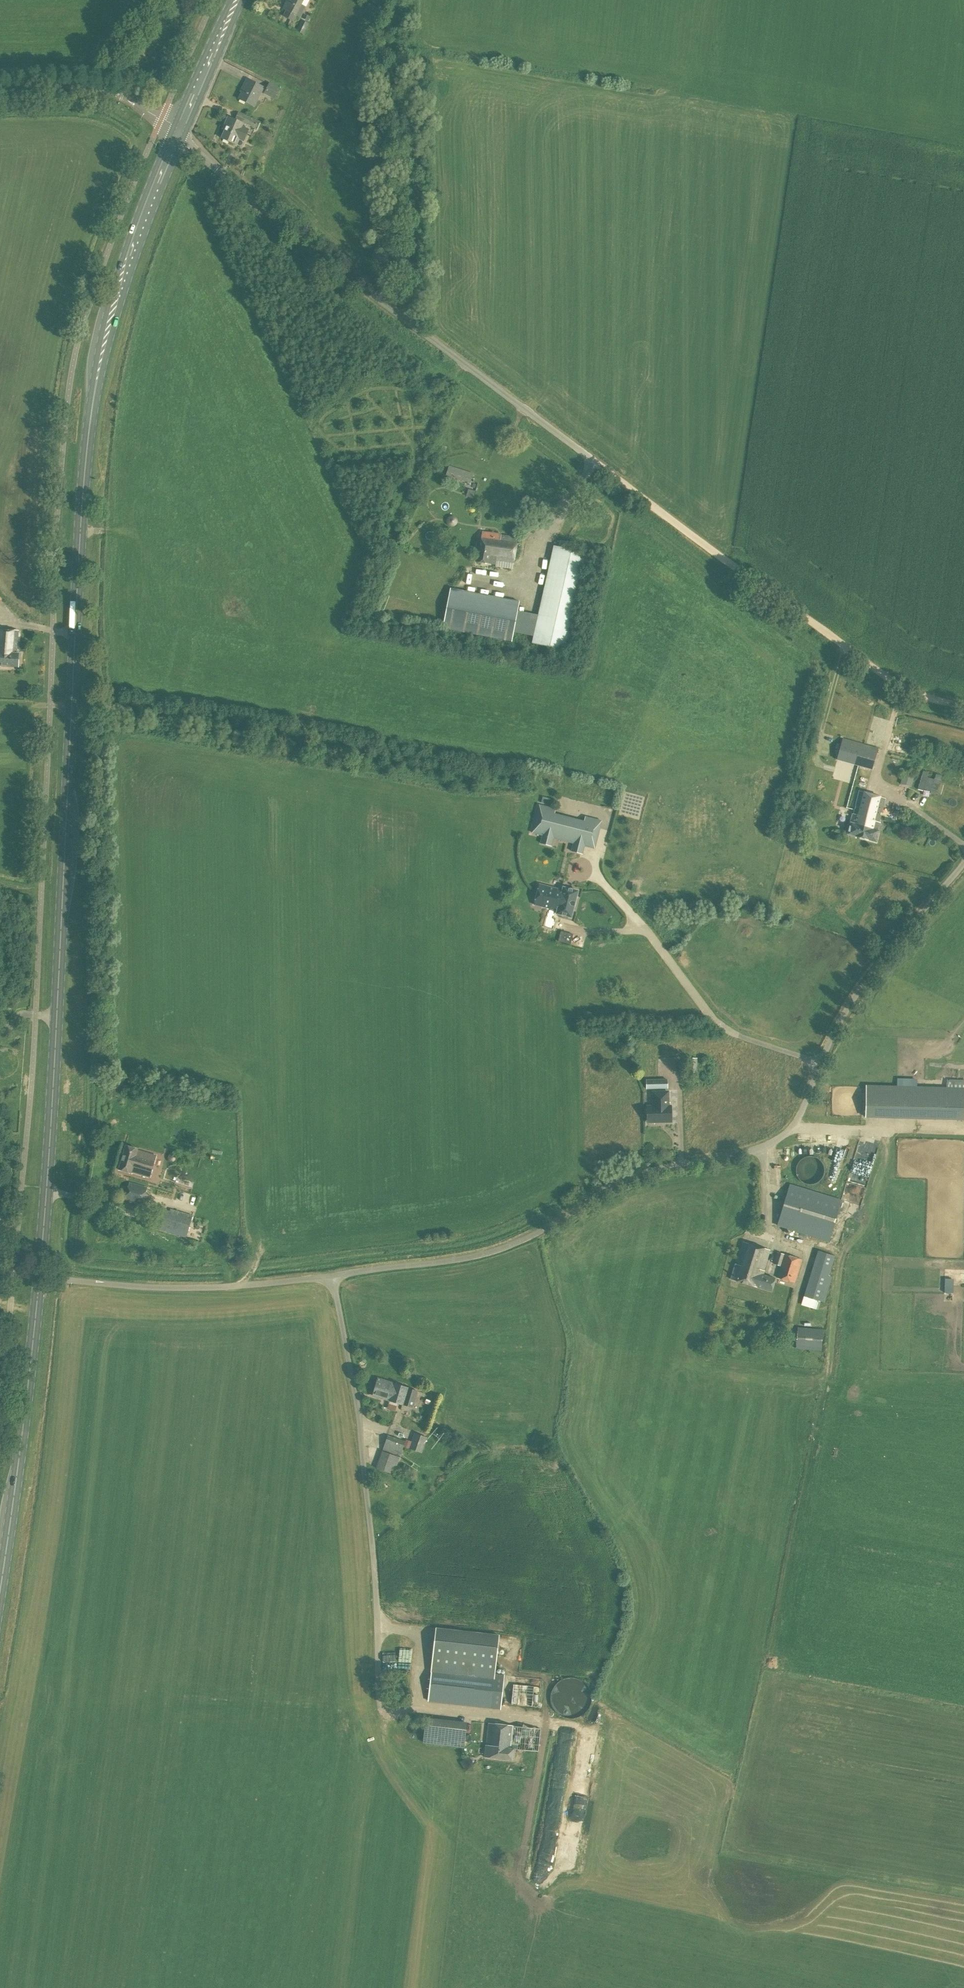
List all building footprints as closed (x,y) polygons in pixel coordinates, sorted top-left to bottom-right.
[(282,8),(285,10),(283,16),(292,21),(295,15),(299,17),(305,7),(300,4),(302,0),(286,0),(282,8)] [(304,35),(309,24),(301,20),(296,31),(304,35)] [(253,107),(263,87),(245,78),(239,91),(241,92),(237,99),(253,107)] [(274,99),(280,88),(269,82),(264,94),(274,99)] [(257,121),(237,112),(234,120),(226,116),(222,126),(225,127),(220,138),(233,143),(236,137),(243,141),(248,129),(241,126),(242,123),(254,128),(257,121)] [(128,247),(136,221),(131,220),(123,246),(128,247)] [(446,475),(470,483),(473,472),(449,465),(446,475)] [(512,564),(517,538),(497,535),(497,533),(481,531),(476,562),(487,563),(496,565),(496,561),(512,564)] [(567,650),(588,552),(553,545),(532,642),(567,650)] [(470,585),(482,588),(483,582),(471,579),(470,585)] [(512,640),(519,601),(450,588),(442,627),(512,640)] [(18,630),(0,629),(0,666),(17,667),(18,653),(16,653),(18,630)] [(870,769),(876,748),(842,739),(836,760),(870,769)] [(915,785),(917,776),(906,774),(904,783),(915,785)] [(847,822),(844,833),(846,833),(846,835),(861,838),(875,842),(878,831),(880,823),(878,823),(884,798),(871,795),(858,791),(852,814),(851,814),(849,823),(847,822)] [(645,801),(632,800),(631,814),(643,816),(645,801)] [(561,818),(553,816),(537,812),(532,833),(542,835),(540,843),(552,846),(554,838),(556,839),(561,818)] [(596,827),(576,822),(571,842),(573,843),(584,846),(585,846),(591,847),(596,827)] [(562,890),(539,884),(539,885),(535,900),(543,903),(542,906),(557,910),(556,913),(571,917),(578,891),(563,887),(562,890)] [(560,936),(558,941),(571,944),(573,934),(567,933),(566,938),(560,936)] [(697,1073),(697,1058),(689,1059),(689,1073),(697,1073)] [(667,1079),(646,1079),(646,1080),(647,1088),(667,1088),(667,1079)] [(963,1115),(963,1084),(866,1081),(865,1111),(963,1115)] [(668,1113),(667,1092),(652,1093),(652,1107),(646,1107),(647,1120),(661,1120),(661,1122),(670,1122),(670,1113),(668,1113)] [(148,1177),(155,1155),(137,1150),(137,1149),(124,1145),(118,1169),(130,1173),(130,1172),(148,1177)] [(863,1153),(860,1153),(854,1174),(867,1177),(875,1149),(865,1146),(863,1153)] [(810,1185),(812,1185),(814,1184),(816,1183),(818,1182),(819,1181),(821,1179),(822,1178),(823,1176),(823,1174),(824,1172),(824,1170),(823,1168),(823,1166),(822,1164),(821,1162),(819,1161),(818,1159),(816,1158),(814,1157),(812,1157),(810,1156),(809,1156),(808,1156),(806,1157),(804,1157),(802,1158),(801,1159),(799,1161),(797,1162),(797,1164),(796,1165),(795,1167),(795,1169),(795,1170),(795,1172),(795,1174),(796,1175),(796,1177),(797,1179),(799,1181),(800,1182),(802,1183),(804,1184),(805,1185),(807,1185),(808,1185),(810,1185)] [(142,1202),(147,1187),(129,1182),(125,1197),(142,1202)] [(852,1183),(848,1189),(854,1192),(858,1187),(852,1183)] [(829,1241),(841,1200),(789,1185),(777,1225),(829,1241)] [(186,1238),(192,1219),(178,1215),(159,1209),(153,1228),(172,1234),(186,1238)] [(735,1265),(763,1274),(764,1271),(762,1270),(769,1250),(742,1242),(735,1265)] [(233,1257),(241,1256),(240,1245),(232,1245),(233,1257)] [(834,1256),(818,1251),(801,1305),(818,1310),(821,1301),(824,1302),(832,1277),(828,1276),(834,1256)] [(795,1283),(802,1259),(777,1252),(774,1264),(780,1266),(776,1277),(795,1283)] [(775,1278),(763,1274),(735,1265),(730,1279),(753,1287),(754,1286),(770,1292),(775,1278)] [(821,1351),(823,1329),(798,1327),(796,1349),(821,1351)] [(378,1379),(373,1396),(389,1401),(392,1402),(402,1405),(412,1408),(417,1392),(407,1389),(407,1388),(397,1385),(378,1379)] [(422,1453),(427,1437),(414,1433),(409,1448),(422,1453)] [(394,1474),(405,1441),(387,1435),(376,1468),(394,1474)] [(497,1635),(435,1628),(427,1700),(499,1708),(501,1694),(491,1693),(497,1635)] [(538,1707),(540,1686),(514,1683),(512,1704),(538,1707)] [(574,1719),(576,1719),(579,1718),(581,1717),(583,1716),(585,1714),(587,1712),(588,1710),(589,1707),(589,1705),(589,1702),(589,1700),(588,1697),(587,1695),(585,1693),(583,1691),(581,1690),(579,1689),(576,1689),(574,1689),(571,1689),(569,1690),(566,1691),(564,1693),(563,1694),(561,1696),(560,1699),(560,1701),(559,1704),(560,1706),(560,1709),(561,1711),(563,1713),(565,1715),(567,1716),(569,1718),(571,1718),(574,1719)] [(427,1721),(426,1744),(468,1746),(469,1722),(427,1721)] [(538,1751),(541,1728),(516,1726),(488,1723),(484,1757),(512,1760),(513,1749),(538,1751)] [(474,1765),(469,1756),(460,1762),(465,1770),(474,1765)]
